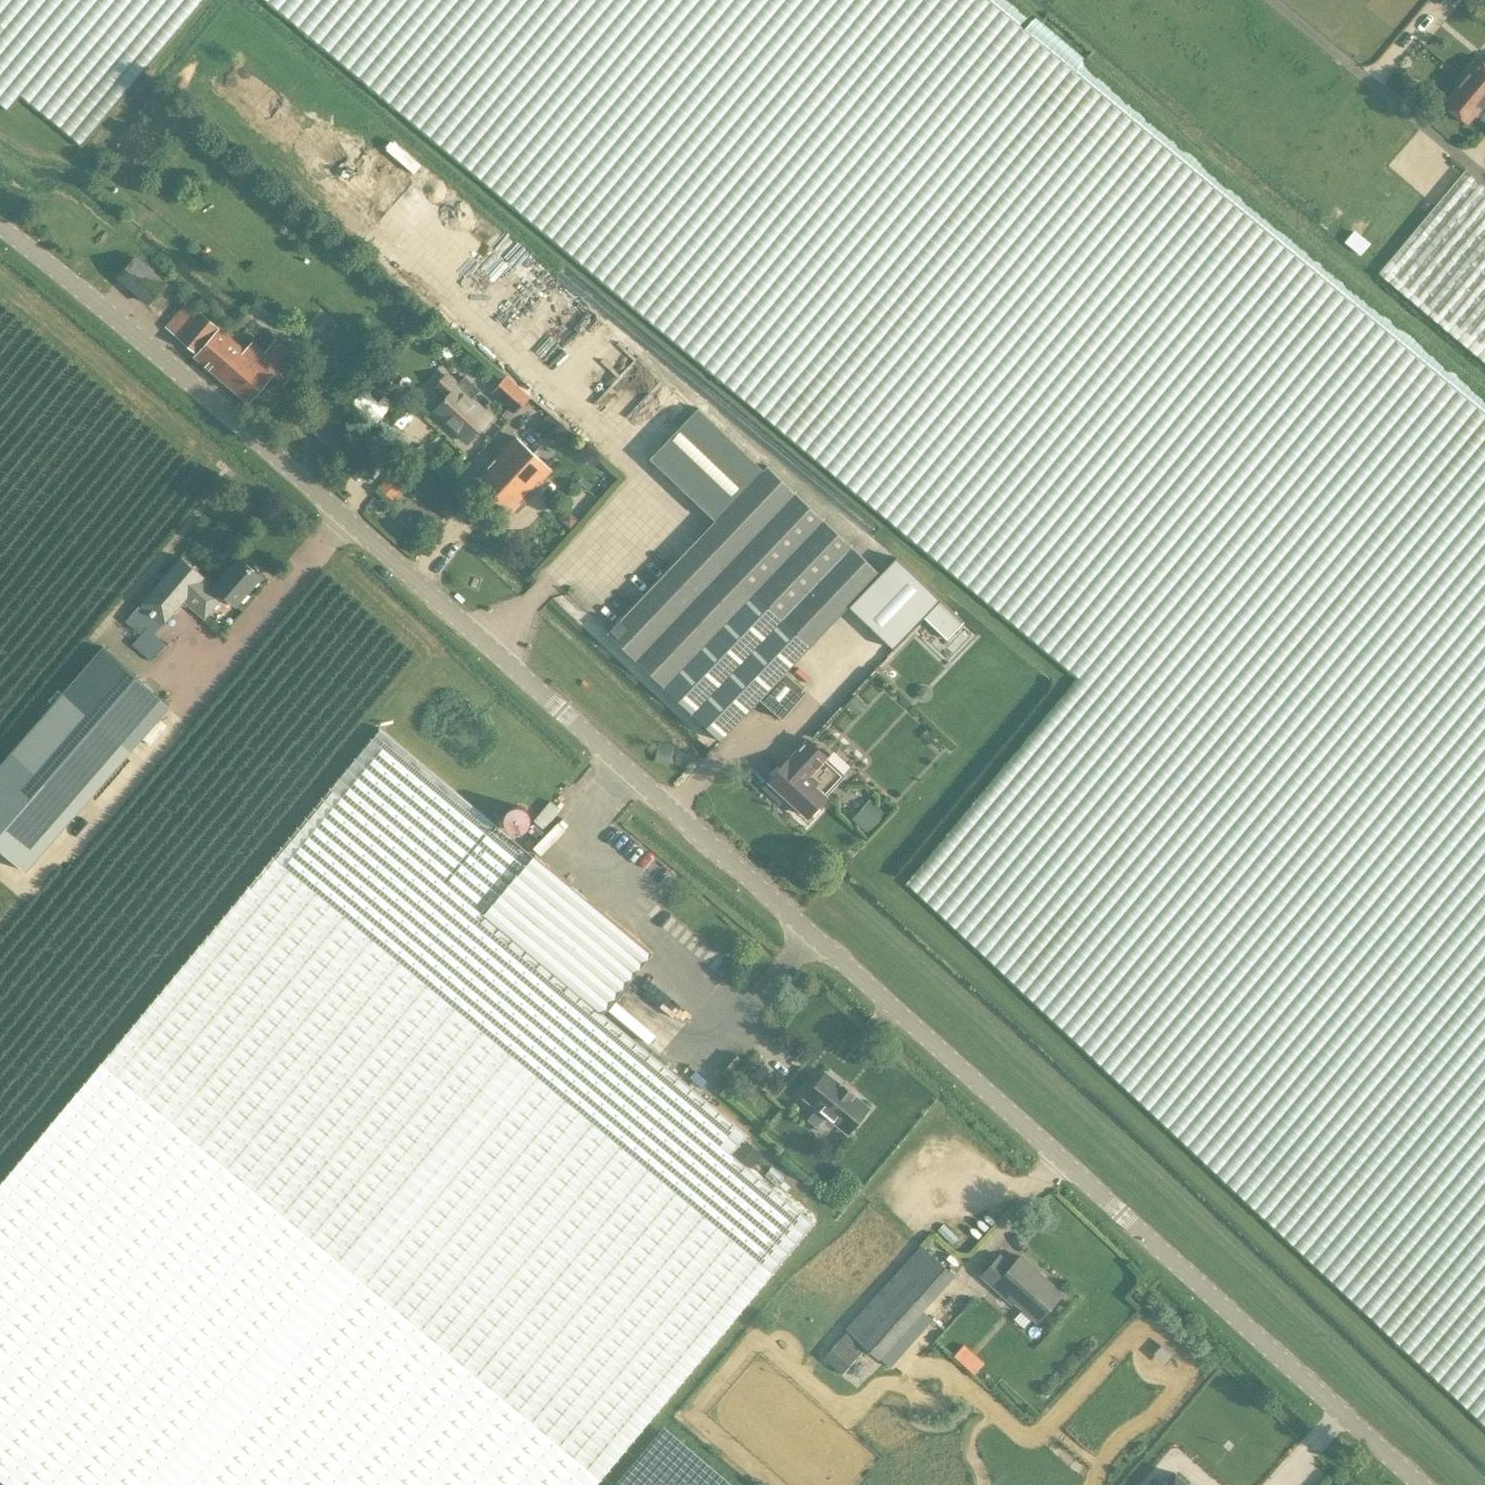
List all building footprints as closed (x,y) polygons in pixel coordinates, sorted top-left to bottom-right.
[(8,111),(20,95),(81,146),(203,0),(0,0),(0,104),(8,111)] [(1017,0),(265,0),(1077,678),(905,883),(1484,1426),(1484,391),(1017,0)] [(1462,76),(1484,96),(1484,62),(1478,57),(1462,76)] [(1462,76),(1461,77),(1463,79),(1442,104),(1466,124),(1480,108),(1481,110),(1484,106),(1484,96),(1462,76)] [(1464,171),(1378,273),(1484,363),(1484,188),(1464,171)] [(489,268),(500,278),(528,247),(516,237),(489,268)] [(134,255),(116,278),(148,305),(166,282),(134,255)] [(282,384),(290,375),(294,379),(307,364),(277,338),(264,353),(252,343),(242,335),(235,344),(197,311),(178,333),(199,350),(194,355),(247,402),(271,375),(282,384)] [(494,390),(518,411),(531,396),(507,375),(494,390)] [(436,414),(470,444),(492,419),(472,402),(481,392),(466,379),(458,387),(447,378),(437,390),(448,400),(436,414)] [(786,672),(879,572),(766,466),(763,469),(698,407),(650,458),(715,520),(608,633),(721,739),(759,698),(781,719),(807,692),(786,672)] [(327,414),(312,432),(322,441),(337,423),(327,414)] [(496,499),(536,454),(518,438),(478,483),(496,499)] [(536,454),(496,499),(514,515),(554,470),(536,454)] [(235,605),(259,577),(237,558),(214,585),(181,557),(138,605),(124,622),(138,634),(131,644),(149,659),(164,644),(153,634),(161,624),(164,623),(183,601),(203,619),(224,595),(235,605)] [(877,588),(898,607),(917,585),(895,566),(877,588)] [(943,598),(933,609),(966,639),(976,628),(943,598)] [(102,646),(0,764),(0,848),(26,871),(170,705),(102,646)] [(0,1182),(0,1482),(4,1484),(594,1484),(812,1224),(729,1155),(745,1135),(601,1014),(651,954),(533,855),(532,856),(493,824),(379,728),(0,1182)] [(791,756),(769,780),(782,792),(781,800),(789,807),(797,806),(808,816),(826,797),(822,793),(840,774),(823,759),(826,756),(808,739),(791,757),(791,756)] [(872,797),(855,816),(870,830),(887,811),(872,797)] [(804,1098),(846,1135),(867,1109),(852,1096),(852,1095),(841,1086),(825,1073),(804,1098)] [(955,1276),(922,1244),(846,1328),(880,1359),(955,1276)] [(1015,1301),(1036,1320),(1061,1293),(1019,1255),(1010,1265),(1000,1255),(981,1275),(1013,1304),(1015,1301)] [(965,1342),(955,1354),(977,1373),(987,1362),(965,1342)] [(1176,1473),(1166,1484),(1190,1484),(1176,1473)]
